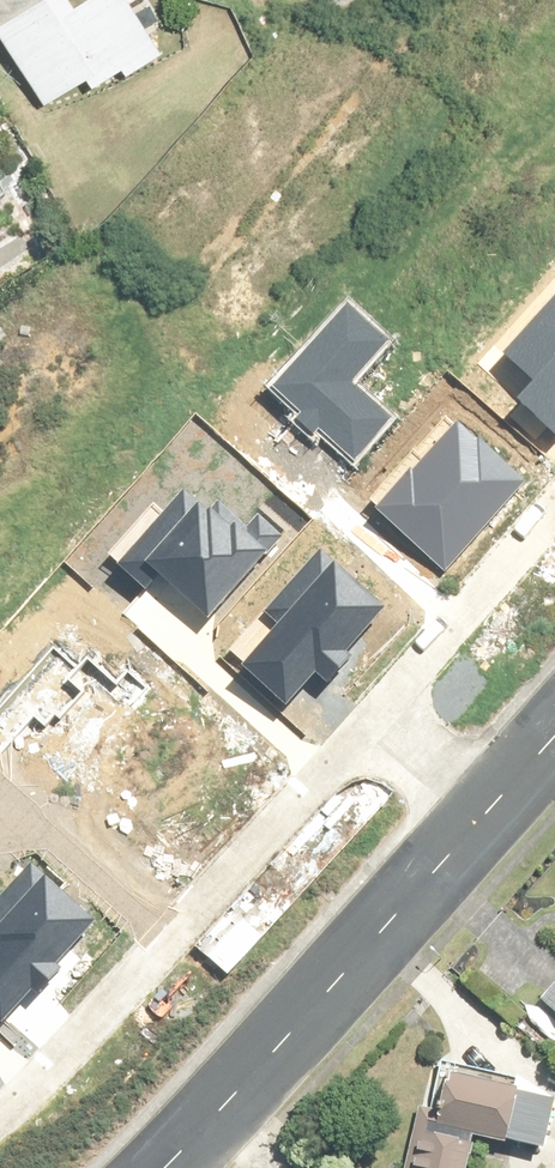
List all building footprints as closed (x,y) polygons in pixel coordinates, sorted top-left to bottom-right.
[(0,13),(0,19),(46,102),(91,77),(95,83),(126,66),(129,71),(161,53),(132,0),(80,0),(75,3),(73,0),(24,0),(0,13)] [(546,286),(482,361),(505,381),(488,400),(533,439),(554,413),(554,294),(546,286)] [(370,353),(325,315),(263,387),(350,462),(383,424),(340,388),(370,353)] [(505,488),(435,428),(358,517),(428,576),(505,488)] [(150,501),(93,567),(130,598),(141,585),(183,621),(239,556),(211,532),(201,544),(150,501)] [(349,610),(286,556),(231,620),(244,631),(213,667),(262,710),(294,673),(301,680),(320,658),(313,652),(349,610)] [(0,870),(0,991),(5,985),(13,992),(31,970),(24,964),(60,921),(0,870)] [(543,999),(554,1010),(554,987),(543,999)] [(479,1135),(549,1146),(554,1111),(554,1098),(521,1093),(523,1085),(434,1070),(418,1167),(473,1167),(479,1135)]
